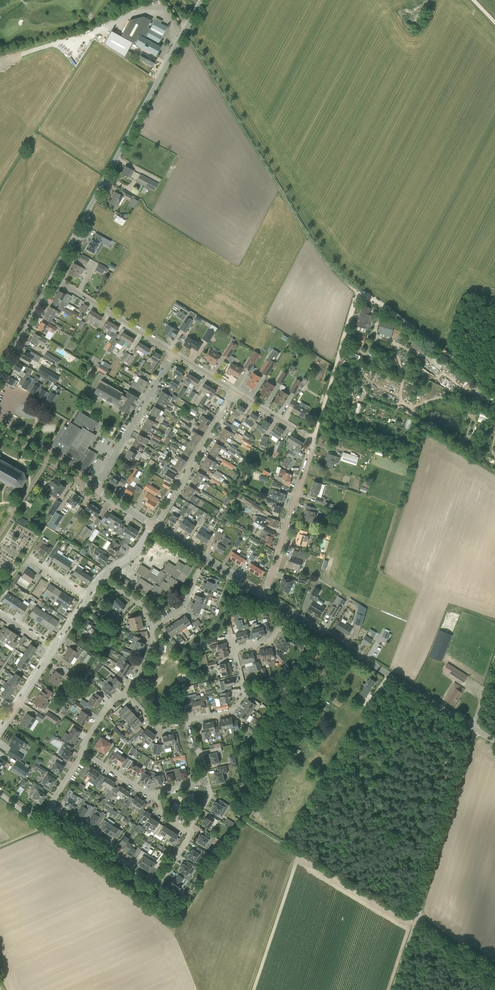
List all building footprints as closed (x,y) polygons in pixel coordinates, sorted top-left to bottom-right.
[(121,36),(111,31),(104,44),(124,57),(132,43),(133,43),(135,44),(151,53),(152,54),(152,53),(151,52),(156,45),(157,45),(156,44),(157,43),(158,44),(157,44),(158,44),(167,27),(167,26),(167,27),(161,23),(162,21),(156,18),(150,29),(148,27),(151,21),(143,17),(130,20),(121,36)] [(124,58),(129,61),(133,54),(128,51),(124,58)] [(153,66),(156,60),(142,53),(138,59),(145,62),(145,63),(149,65),(149,64),(153,66)] [(134,171),(125,166),(121,174),(127,177),(130,178),(134,171)] [(154,191),(158,184),(141,174),(137,182),(154,191)] [(123,196),(116,192),(116,193),(115,192),(113,195),(114,196),(110,203),(117,207),(123,196)] [(117,216),(114,222),(122,227),(126,221),(117,216)] [(108,246),(111,241),(101,236),(99,240),(93,237),(86,249),(88,250),(88,251),(91,253),(92,252),(94,253),(100,242),(108,246)] [(90,258),(82,254),(78,261),(86,265),(90,258)] [(84,269),(74,263),(68,274),(75,278),(76,276),(79,277),(81,274),(84,269)] [(96,270),(103,274),(106,267),(99,263),(96,270)] [(68,303),(69,303),(70,300),(70,299),(72,296),(66,293),(65,294),(59,291),(57,294),(57,293),(56,294),(55,295),(55,296),(56,296),(55,296),(68,303)] [(61,310),(73,316),(75,312),(70,309),(72,306),(68,303),(55,296),(52,302),(63,308),(61,310)] [(89,307),(84,304),(81,310),(85,313),(89,307)] [(357,325),(365,328),(366,323),(370,325),(373,316),(369,314),(371,308),(363,306),(357,325)] [(50,307),(47,312),(54,316),(56,313),(59,315),(61,312),(50,307)] [(89,318),(92,320),(97,314),(91,310),(85,320),(87,322),(89,318)] [(54,316),(47,312),(43,318),(54,324),(55,322),(52,320),(54,316)] [(102,317),(97,314),(92,320),(96,322),(94,326),(96,327),(102,317)] [(180,328),(186,332),(194,320),(188,316),(180,328)] [(81,330),(85,323),(81,320),(77,328),(81,330)] [(106,327),(110,329),(113,324),(107,320),(102,329),(104,330),(106,327)] [(379,332),(391,335),(394,324),(383,320),(379,332)] [(48,323),(47,325),(41,322),(38,329),(42,331),(47,334),(48,330),(54,333),(57,328),(48,323)] [(119,327),(113,324),(110,329),(113,331),(111,335),(114,336),(119,327)] [(172,335),(175,337),(179,331),(168,324),(166,328),(167,329),(165,333),(171,337),(172,335)] [(209,328),(205,335),(206,336),(204,339),(209,342),(215,332),(209,328)] [(125,342),(129,336),(123,332),(117,341),(118,341),(117,343),(122,346),(125,342)] [(354,333),(352,341),(364,345),(366,337),(354,333)] [(35,334),(31,341),(37,345),(38,342),(44,345),(46,340),(41,337),(35,334)] [(134,339),(129,336),(125,342),(128,344),(127,347),(129,348),(134,339)] [(200,347),(202,344),(196,340),(195,341),(189,337),(188,336),(185,341),(186,341),(184,345),(185,345),(185,346),(187,347),(188,347),(191,349),(192,347),(195,349),(198,345),(200,346),(200,347)] [(229,358),(237,345),(232,341),(224,355),(229,358)] [(412,341),(409,346),(423,353),(426,348),(412,341)] [(141,351),(145,346),(139,342),(133,351),(135,352),(137,349),(141,351)] [(150,349),(145,346),(141,351),(144,353),(142,356),(145,358),(150,349)] [(267,376),(275,363),(274,362),(280,353),(273,349),(266,361),(269,362),(263,373),(267,376)] [(210,350),(208,354),(205,357),(212,361),(211,362),(215,364),(221,356),(210,350)] [(33,356),(30,354),(25,352),(22,358),(26,360),(30,362),(32,358),(37,361),(37,362),(45,367),(48,363),(33,355),(33,356)] [(123,362),(128,354),(126,352),(120,360),(123,362)] [(155,361),(151,368),(154,370),(158,363),(157,362),(161,356),(155,352),(150,359),(155,361)] [(55,358),(46,353),(44,357),(52,363),(55,358)] [(124,361),(128,364),(133,356),(129,354),(124,361)] [(229,358),(227,360),(232,363),(236,358),(231,355),(229,358)] [(249,371),(254,363),(249,360),(244,367),(249,371)] [(23,366),(18,362),(14,368),(14,369),(13,371),(17,374),(23,378),(26,373),(21,370),(23,366)] [(105,374),(109,369),(100,364),(98,363),(95,367),(97,369),(105,374)] [(232,373),(238,377),(243,369),(240,367),(239,368),(232,363),(227,371),(231,374),(232,373)] [(184,371),(184,370),(184,369),(181,368),(178,367),(175,365),(172,370),(175,372),(174,372),(179,375),(176,380),(174,379),(171,384),(168,391),(171,393),(173,394),(174,392),(184,376),(182,374),(184,371)] [(41,366),(37,372),(51,380),(55,374),(41,366)] [(32,382),(28,380),(29,377),(31,372),(27,370),(26,373),(23,378),(22,380),(24,382),(21,387),(23,388),(26,389),(27,390),(32,382)] [(289,372),(285,370),(277,382),(281,384),(289,372)] [(14,379),(17,374),(13,371),(6,382),(15,387),(19,382),(14,379)] [(99,372),(90,388),(95,391),(98,392),(97,394),(97,395),(97,394),(106,399),(105,399),(106,399),(107,397),(112,400),(111,402),(111,403),(111,402),(116,405),(116,404),(120,406),(119,408),(129,414),(138,398),(128,392),(124,390),(121,394),(100,382),(101,381),(104,375),(99,372)] [(189,373),(186,377),(183,382),(185,383),(187,380),(191,382),(194,377),(189,373)] [(246,384),(251,387),(254,388),(261,377),(253,373),(251,377),(251,376),(249,380),(246,384)] [(36,395),(40,388),(36,385),(38,382),(39,378),(36,375),(32,382),(27,390),(30,392),(36,395)] [(140,377),(137,383),(144,387),(147,382),(140,377)] [(200,380),(194,377),(191,382),(194,385),(192,388),(195,389),(200,380)] [(301,381),(297,379),(290,391),(294,394),(301,381)] [(261,393),(265,395),(268,397),(275,386),(268,381),(265,385),(263,388),(263,389),(261,393)] [(426,392),(429,393),(427,397),(433,399),(436,391),(441,393),(443,386),(430,381),(426,392)] [(137,383),(133,388),(141,392),(144,387),(137,383)] [(205,383),(202,387),(199,392),(201,393),(203,390),(207,392),(210,387),(205,383)] [(54,384),(49,393),(45,399),(46,399),(47,400),(51,402),(54,397),(57,399),(59,395),(56,393),(55,394),(53,393),(58,386),(54,384)] [(210,395),(208,398),(210,399),(216,390),(210,387),(207,392),(210,395)] [(49,393),(40,388),(36,395),(42,399),(45,401),(46,399),(45,399),(49,393)] [(275,401),(282,406),(289,395),(282,390),(279,394),(277,397),(277,398),(275,401)] [(173,394),(171,393),(170,395),(162,391),(159,396),(160,397),(169,402),(171,398),(176,400),(178,397),(173,394)] [(174,404),(169,402),(160,397),(157,402),(163,405),(164,405),(167,406),(168,404),(172,407),(174,404)] [(289,405),(290,405),(293,407),(292,410),(300,415),(299,415),(303,418),(307,410),(296,404),(296,402),(292,400),(289,405)] [(198,410),(188,404),(186,408),(196,414),(198,410)] [(205,412),(207,409),(200,404),(197,409),(204,413),(205,412)] [(240,405),(236,410),(236,411),(235,413),(234,415),(237,417),(240,413),(242,415),(246,409),(245,409),(246,408),(243,406),(242,407),(240,405)] [(151,413),(155,416),(157,417),(156,419),(162,423),(165,418),(159,415),(161,410),(155,406),(151,413)] [(87,448),(96,435),(91,432),(93,430),(94,431),(94,430),(93,429),(97,422),(80,411),(72,423),(70,422),(67,427),(64,425),(52,445),(57,448),(57,447),(59,448),(59,449),(66,453),(65,454),(74,459),(71,464),(85,473),(97,454),(87,448)] [(249,418),(245,425),(251,428),(252,427),(258,417),(252,413),(249,418)] [(180,418),(188,423),(191,419),(183,414),(180,418)] [(208,426),(212,421),(202,415),(198,420),(202,423),(208,426)] [(148,418),(145,423),(151,427),(153,424),(157,426),(158,424),(148,418)] [(223,424),(230,428),(236,432),(241,424),(235,420),(231,425),(228,423),(228,424),(226,422),(225,421),(223,424)] [(271,424),(271,423),(271,422),(269,421),(268,422),(265,420),(261,426),(259,424),(256,428),(262,432),(264,428),(267,430),(271,424)] [(153,432),(151,431),(150,430),(151,427),(145,423),(142,429),(152,434),(153,432)] [(195,426),(201,429),(205,432),(208,426),(202,423),(200,426),(196,424),(195,426)] [(278,426),(275,431),(274,432),(272,435),(279,439),(284,431),(278,426)] [(225,428),(222,433),(228,437),(230,434),(234,436),(235,434),(225,428)] [(199,441),(202,436),(193,430),(191,432),(195,434),(193,437),(199,441)] [(244,437),(249,440),(251,435),(245,432),(242,436),(244,437)] [(226,440),(228,437),(222,433),(219,439),(228,445),(230,443),(226,440)] [(149,439),(143,436),(139,434),(136,439),(143,443),(146,445),(149,439)] [(290,450),(297,439),(291,435),(287,440),(288,441),(286,443),(288,445),(286,447),(290,450)] [(261,445),(266,447),(269,437),(264,436),(261,445)] [(196,446),(199,441),(193,437),(190,442),(196,446)] [(241,441),(247,445),(250,447),(251,446),(253,443),(249,440),(244,437),(241,441)] [(141,446),(143,443),(136,439),(133,444),(143,450),(144,448),(141,446)] [(304,443),(297,439),(290,450),(287,456),(292,459),(293,460),(297,453),(294,451),(295,449),(300,452),(302,449),(301,448),(304,443)] [(274,451),(279,452),(282,442),(277,440),(274,451)] [(193,451),(196,446),(190,442),(186,448),(193,451)] [(216,442),(213,448),(219,452),(221,448),(225,451),(226,449),(216,442)] [(190,457),(193,451),(186,448),(185,451),(181,448),(180,451),(190,457)] [(219,452),(213,448),(210,453),(219,459),(221,457),(217,455),(219,452)] [(141,457),(146,459),(148,456),(143,453),(137,450),(135,453),(130,450),(126,457),(133,461),(135,457),(139,460),(141,457)] [(359,457),(353,455),(343,452),(341,460),(356,465),(359,457)] [(324,465),(332,468),(333,468),(335,462),(338,463),(340,457),(337,456),(328,453),(324,465)] [(180,459),(178,462),(184,466),(187,461),(177,455),(176,457),(180,459)] [(292,459),(287,456),(282,464),(288,467),(292,459)] [(159,461),(167,465),(169,462),(160,457),(159,461)] [(210,466),(214,468),(217,463),(207,457),(204,462),(210,466)] [(1,480),(1,481),(2,482),(2,481),(5,483),(5,484),(6,484),(6,483),(8,484),(7,486),(8,487),(6,490),(7,493),(10,494),(12,494),(15,490),(14,488),(21,487),(22,488),(23,487),(22,486),(25,480),(27,480),(27,479),(26,479),(24,472),(25,472),(24,471),(23,472),(20,468),(19,468),(20,468),(16,466),(15,466),(11,465),(12,464),(11,464),(10,465),(7,463),(8,462),(7,461),(6,462),(3,461),(4,460),(3,459),(2,460),(0,459),(0,480),(1,480)] [(235,466),(224,459),(222,463),(232,469),(235,466)] [(180,471),(184,466),(178,462),(176,465),(172,463),(171,465),(180,471)] [(210,466),(204,462),(201,467),(210,473),(212,471),(208,469),(210,466)] [(164,469),(166,470),(164,472),(163,472),(161,475),(164,477),(172,482),(175,475),(171,473),(173,470),(166,465),(164,469)] [(131,483),(139,470),(139,469),(140,468),(137,466),(136,468),(134,471),(127,481),(131,483)] [(290,471),(285,470),(281,469),(279,473),(278,477),(283,478),(283,479),(285,480),(284,484),(290,486),(291,481),(290,480),(292,474),(289,473),(290,471)] [(208,477),(203,474),(198,471),(195,476),(201,480),(203,477),(207,479),(208,477)] [(118,474),(115,473),(110,482),(117,486),(119,483),(124,487),(127,481),(122,478),(120,481),(118,479),(120,476),(117,475),(118,474)] [(212,477),(219,481),(222,477),(221,477),(215,473),(212,477)] [(206,483),(201,480),(195,476),(192,482),(198,485),(197,486),(202,489),(206,483)] [(219,481),(212,477),(211,480),(219,485),(221,483),(219,481)] [(65,487),(61,484),(62,483),(55,479),(51,485),(55,488),(50,494),(57,499),(65,487)] [(311,491),(312,492),(310,496),(316,497),(317,494),(318,495),(318,494),(319,494),(322,484),(314,481),(314,482),(312,488),(311,491)] [(147,483),(146,486),(144,488),(156,496),(159,490),(147,483)] [(132,496),(135,491),(139,493),(142,488),(136,484),(133,488),(129,485),(125,491),(132,496)] [(190,485),(186,491),(192,494),(194,491),(198,493),(199,491),(190,485)] [(286,494),(281,492),(279,492),(279,491),(274,490),(272,498),(277,499),(284,501),(284,500),(285,500),(286,500),(286,498),(286,497),(285,497),(286,494)] [(190,498),(192,494),(186,491),(183,496),(193,502),(194,500),(190,498)] [(153,509),(160,500),(153,495),(148,492),(144,498),(148,501),(145,504),(153,509)] [(74,508),(81,498),(75,493),(69,503),(72,505),(71,507),(74,508)] [(262,512),(264,509),(246,498),(245,501),(262,512)] [(57,499),(50,510),(48,513),(52,516),(54,513),(61,502),(57,499)] [(273,503),(272,506),(275,507),(274,511),(273,515),(278,517),(279,513),(280,513),(282,506),(276,504),(273,503)] [(89,504),(86,508),(83,512),(89,516),(91,512),(95,506),(91,504),(91,505),(89,504)] [(188,508),(196,513),(199,509),(195,506),(191,504),(188,508)] [(224,504),(219,511),(223,513),(227,506),(224,504)] [(304,520),(308,521),(312,522),(313,518),(314,519),(316,512),(313,511),(314,508),(306,505),(305,509),(307,510),(305,515),(305,516),(304,520),(304,519),(304,520)] [(75,513),(78,515),(79,516),(83,509),(79,506),(75,513)] [(91,512),(94,514),(94,515),(96,517),(100,511),(98,510),(99,509),(95,506),(91,512)] [(170,511),(172,513),(169,519),(172,521),(171,522),(174,523),(175,523),(180,517),(177,515),(180,510),(174,506),(170,511)] [(180,514),(183,516),(185,512),(188,509),(184,506),(180,514)] [(54,530),(63,516),(56,512),(47,526),(54,530)] [(106,512),(104,516),(101,521),(104,523),(104,522),(108,525),(110,527),(116,517),(110,513),(110,514),(106,512)] [(199,526),(204,518),(207,514),(204,512),(196,524),(199,526)] [(267,519),(257,516),(255,521),(260,524),(265,527),(266,528),(267,525),(268,525),(276,527),(278,520),(271,518),(267,517),(267,519)] [(117,517),(116,517),(110,527),(116,531),(116,532),(119,534),(124,526),(125,524),(121,522),(122,521),(119,519),(120,518),(117,517)] [(184,518),(182,522),(180,526),(185,530),(190,522),(184,518)] [(190,522),(185,530),(191,533),(196,526),(193,524),(195,520),(193,518),(190,522)] [(126,527),(124,526),(119,534),(124,537),(122,541),(124,542),(133,528),(128,525),(126,527)] [(210,525),(206,532),(201,540),(207,543),(212,536),(209,534),(213,527),(210,525)] [(86,540),(92,531),(85,526),(79,535),(86,540)] [(266,528),(265,527),(263,531),(260,536),(262,537),(261,541),(266,542),(271,544),(271,543),(272,543),(273,543),(273,541),(273,540),(272,540),(273,537),(272,536),(274,533),(268,529),(266,528)] [(130,539),(131,537),(134,538),(139,531),(133,528),(124,542),(122,546),(128,550),(130,547),(128,545),(131,540),(130,539)] [(92,534),(89,539),(92,541),(99,531),(95,529),(92,534)] [(200,529),(198,532),(196,536),(201,540),(206,532),(200,529)] [(306,535),(307,532),(299,529),(298,533),(300,534),(298,539),(297,540),(298,540),(297,543),(296,543),(296,544),(304,546),(306,542),(307,543),(309,536),(306,535)] [(229,545),(227,544),(230,540),(225,536),(222,541),(223,542),(221,544),(220,543),(216,549),(219,551),(219,552),(222,554),(222,553),(223,553),(226,548),(227,549),(229,545)] [(37,545),(40,547),(37,551),(44,555),(46,553),(48,554),(53,548),(50,546),(49,548),(45,545),(47,543),(41,539),(37,545)] [(106,549),(111,552),(115,555),(119,548),(117,547),(119,544),(115,541),(113,540),(111,542),(106,549)] [(94,553),(95,554),(93,557),(97,559),(96,560),(104,565),(108,558),(102,555),(104,552),(98,548),(94,553)] [(231,558),(236,561),(239,556),(232,551),(230,555),(232,556),(231,558)] [(56,554),(54,556),(51,560),(57,564),(61,557),(56,554)] [(290,560),(288,567),(299,570),(301,564),(303,564),(305,558),(293,554),(291,558),(293,558),(292,561),(290,560)] [(239,556),(236,561),(241,565),(242,563),(244,564),(246,560),(239,556)] [(57,564),(62,567),(66,560),(61,557),(57,564)] [(66,560),(62,567),(67,570),(72,564),(66,560)] [(183,582),(190,570),(192,568),(186,563),(185,565),(178,561),(175,566),(168,562),(163,570),(165,570),(164,572),(161,570),(160,572),(152,567),(150,570),(141,564),(136,572),(139,574),(136,578),(139,580),(135,584),(148,592),(149,590),(151,591),(158,595),(162,589),(166,591),(170,585),(174,588),(178,581),(176,580),(177,578),(183,582)] [(251,563),(248,566),(250,568),(249,570),(254,573),(258,567),(251,563)] [(72,574),(78,577),(82,571),(77,567),(72,574)] [(258,567),(254,573),(259,576),(260,574),(262,575),(265,571),(258,567)] [(30,583),(35,575),(32,573),(32,572),(27,569),(21,577),(30,583)] [(78,577),(83,581),(87,574),(89,571),(86,570),(84,572),(82,571),(78,577)] [(12,582),(15,584),(21,576),(17,574),(12,582)] [(87,574),(83,581),(88,584),(92,578),(87,574)] [(289,592),(290,588),(291,586),(292,587),(295,580),(284,576),(282,581),(283,581),(280,590),(283,591),(286,592),(289,592)] [(203,585),(212,588),(216,590),(218,584),(216,584),(217,581),(210,578),(209,581),(207,581),(206,583),(204,582),(203,585)] [(52,585),(50,584),(43,593),(49,597),(56,588),(55,587),(55,588),(53,586),(52,587),(51,586),(52,585)] [(203,594),(212,597),(213,594),(211,593),(212,588),(203,585),(202,588),(204,588),(203,591),(204,591),(203,594)] [(321,590),(316,587),(311,593),(315,596),(312,600),(313,601),(309,608),(320,615),(325,608),(316,602),(318,598),(316,596),(321,590)] [(2,601),(7,605),(12,596),(7,593),(9,590),(7,588),(2,595),(5,596),(2,601)] [(56,588),(49,597),(55,601),(61,591),(59,590),(59,591),(57,590),(58,590),(55,588),(56,588)] [(64,593),(61,591),(55,601),(61,605),(67,595),(67,596),(65,594),(64,595),(63,594),(64,593)] [(195,601),(202,603),(207,605),(209,599),(211,600),(212,597),(203,594),(202,597),(195,594),(194,597),(196,598),(195,601)] [(67,595),(61,605),(67,609),(73,599),(71,598),(70,599),(69,598),(70,597),(67,596),(67,595)] [(109,613),(113,609),(122,600),(120,598),(119,599),(116,597),(116,598),(113,595),(112,595),(109,598),(109,599),(112,602),(111,603),(113,605),(111,607),(107,611),(109,613)] [(7,605),(12,608),(17,599),(12,596),(7,605)] [(346,601),(343,600),(338,596),(327,613),(335,618),(346,601)] [(17,599),(12,608),(17,611),(23,603),(17,599)] [(31,600),(29,603),(24,600),(23,603),(17,611),(22,615),(27,607),(30,609),(31,607),(34,602),(31,600)] [(122,600),(113,609),(115,612),(117,609),(119,612),(125,606),(123,604),(124,602),(122,600)] [(33,609),(29,615),(31,617),(32,616),(33,617),(32,617),(35,619),(41,610),(35,606),(37,604),(34,602),(31,607),(33,609)] [(200,617),(201,614),(199,613),(201,608),(191,605),(190,608),(193,608),(192,611),(194,612),(193,614),(200,617)] [(357,613),(354,623),(361,626),(367,609),(363,607),(361,614),(357,613)] [(47,614),(41,610),(35,619),(38,621),(38,620),(39,621),(38,622),(41,623),(47,614)] [(47,614),(41,623),(43,625),(43,624),(45,624),(44,625),(46,627),(53,617),(47,614)] [(127,625),(142,621),(140,615),(133,617),(133,615),(128,616),(128,618),(128,621),(126,622),(127,625)] [(185,615),(180,618),(186,627),(191,624),(185,615)] [(388,624),(395,626),(398,618),(391,616),(388,624)] [(59,621),(53,617),(46,627),(47,627),(49,628),(50,628),(51,628),(50,630),(52,631),(59,621)] [(180,618),(175,622),(181,631),(186,627),(180,618)] [(93,623),(92,622),(88,620),(84,626),(87,628),(85,629),(82,633),(85,635),(84,635),(90,639),(93,633),(94,634),(98,628),(92,624),(93,623)] [(143,628),(142,621),(127,625),(128,628),(130,628),(131,631),(143,628)] [(341,621),(336,628),(348,635),(352,628),(341,621)] [(175,622),(170,625),(176,634),(181,631),(175,622)] [(254,638),(260,636),(257,625),(257,622),(253,623),(251,626),(249,626),(250,631),(253,630),(254,638)] [(260,624),(257,625),(260,636),(266,635),(264,626),(261,627),(260,624)] [(176,634),(170,625),(165,629),(171,637),(176,634)] [(238,642),(243,640),(240,627),(238,628),(236,629),(235,630),(238,642)] [(240,627),(243,640),(249,639),(247,630),(244,631),(243,627),(240,627)] [(9,638),(13,632),(7,628),(4,633),(1,632),(0,633),(0,639),(3,641),(6,636),(9,638)] [(108,634),(110,636),(117,632),(115,628),(108,628),(108,634)] [(442,661),(452,635),(439,630),(429,656),(442,661)] [(366,635),(362,641),(369,645),(373,639),(370,638),(372,633),(369,631),(366,636),(366,635)] [(19,636),(13,632),(9,638),(12,641),(9,645),(14,649),(16,647),(18,643),(15,641),(19,636)] [(23,642),(26,637),(23,635),(18,643),(16,647),(18,648),(23,641),(23,642)] [(131,645),(142,649),(145,644),(141,642),(142,638),(134,635),(133,639),(136,641),(135,644),(131,643),(131,645)] [(282,640),(278,647),(287,652),(290,647),(289,647),(292,641),(284,636),(282,640)] [(226,642),(211,646),(213,652),(218,651),(227,649),(226,642)] [(30,644),(27,649),(34,653),(37,648),(30,644)] [(70,647),(67,652),(63,658),(73,665),(80,654),(84,649),(78,645),(74,650),(70,647)] [(140,655),(142,649),(131,645),(130,647),(133,648),(132,652),(140,655)] [(274,656),(272,648),(266,650),(269,663),(275,661),(276,659),(275,656),(274,656)] [(30,658),(34,653),(27,649),(23,654),(30,658)] [(229,655),(227,649),(218,651),(219,654),(215,655),(216,658),(219,657),(229,655)] [(269,663),(266,650),(266,649),(259,650),(262,661),(266,661),(266,663),(269,663)] [(255,661),(253,652),(249,653),(242,655),(244,663),(251,661),(251,662),(252,662),(255,671),(261,670),(261,668),(259,662),(255,663),(254,661),(255,661)] [(31,659),(30,659),(30,658),(23,654),(22,657),(20,656),(18,658),(20,659),(27,664),(28,661),(29,662),(31,659)] [(27,664),(20,659),(17,665),(23,669),(27,664)] [(121,663),(120,665),(130,672),(132,669),(131,669),(132,666),(124,661),(122,660),(120,662),(121,663)] [(223,675),(232,673),(231,668),(230,669),(228,662),(220,664),(221,669),(221,668),(223,675)] [(117,674),(123,678),(125,675),(126,676),(127,673),(129,674),(130,672),(131,672),(130,672),(120,665),(118,663),(116,666),(115,668),(119,671),(117,674)] [(463,683),(468,676),(464,673),(448,663),(444,670),(463,683)] [(18,683),(22,677),(20,676),(22,674),(17,670),(13,676),(9,672),(7,675),(10,677),(18,683)] [(51,676),(49,680),(56,685),(63,675),(56,671),(54,674),(53,673),(53,674),(54,675),(53,677),(51,676)] [(70,681),(73,676),(68,672),(65,677),(70,681)] [(15,688),(18,683),(10,677),(6,682),(15,688)] [(108,683),(115,689),(117,687),(119,685),(120,686),(122,684),(115,677),(111,681),(110,680),(108,683)] [(223,687),(220,687),(221,691),(225,690),(224,687),(230,685),(234,684),(233,678),(224,680),(221,681),(223,687)] [(366,697),(370,691),(376,682),(370,678),(368,682),(367,681),(365,685),(366,685),(361,693),(358,697),(364,700),(366,697)] [(115,689),(108,683),(105,679),(102,682),(104,683),(102,685),(104,687),(102,689),(108,695),(110,692),(110,693),(112,690),(113,692),(115,689)] [(15,688),(6,682),(5,681),(2,687),(5,689),(12,693),(15,688)] [(454,705),(458,698),(464,689),(455,683),(447,693),(451,695),(447,701),(454,705)] [(52,692),(47,688),(44,692),(42,691),(38,697),(37,699),(36,699),(34,703),(41,708),(52,692)] [(12,693),(5,689),(1,694),(3,695),(6,697),(8,698),(12,693)] [(75,690),(69,700),(73,703),(79,693),(75,690)] [(220,697),(221,704),(222,704),(224,704),(225,703),(230,702),(229,696),(230,696),(229,691),(220,693),(221,696),(220,697)] [(99,704),(103,698),(96,694),(94,697),(93,696),(86,706),(91,709),(93,706),(96,707),(98,703),(99,704)] [(196,696),(196,698),(199,711),(202,710),(202,708),(205,708),(204,703),(208,702),(206,695),(200,697),(200,695),(196,696)] [(196,698),(193,699),(183,701),(184,708),(188,707),(192,706),(193,710),(196,710),(197,711),(199,711),(196,698)] [(254,699),(252,702),(248,699),(245,704),(253,710),(257,705),(259,706),(261,704),(254,699)] [(80,710),(83,706),(76,701),(73,705),(80,710)] [(241,709),(250,715),(253,710),(245,704),(241,709)] [(121,706),(115,712),(117,714),(118,712),(123,717),(130,710),(126,705),(123,708),(121,706)] [(240,719),(247,724),(249,721),(247,720),(250,715),(241,709),(238,714),(242,717),(240,719)] [(130,710),(123,717),(127,722),(134,714),(130,710)] [(75,719),(84,725),(87,720),(88,721),(91,716),(82,711),(79,716),(77,715),(75,719)] [(55,724),(58,726),(61,721),(59,719),(48,712),(45,717),(55,724)] [(30,729),(33,731),(39,721),(27,713),(21,723),(30,729)] [(41,721),(43,719),(44,716),(39,713),(37,715),(35,718),(41,721)] [(127,722),(131,726),(139,718),(134,714),(127,722)] [(233,733),(232,730),(239,729),(238,722),(233,723),(232,717),(226,718),(228,728),(230,734),(233,733)] [(143,723),(139,718),(131,726),(135,730),(133,732),(136,734),(138,732),(141,728),(139,726),(143,723)] [(228,728),(226,718),(220,719),(222,726),(219,727),(220,733),(226,732),(225,728),(228,728)] [(211,734),(214,733),(215,737),(221,736),(220,733),(219,727),(218,725),(215,726),(214,721),(208,722),(210,731),(211,734)] [(209,738),(208,734),(207,731),(210,731),(208,722),(203,724),(205,731),(202,732),(203,739),(209,738)] [(78,737),(81,732),(73,727),(65,740),(71,744),(72,742),(73,742),(77,736),(78,737)] [(144,742),(151,731),(146,728),(139,738),(144,742)] [(144,742),(145,743),(149,745),(151,742),(156,735),(151,731),(144,742)] [(177,738),(174,738),(173,733),(167,734),(169,743),(174,742),(175,744),(175,745),(176,751),(180,750),(177,738)] [(111,737),(107,734),(104,739),(100,737),(94,747),(98,750),(99,749),(101,750),(101,752),(105,754),(112,744),(108,741),(111,737)] [(24,741),(20,738),(15,736),(9,745),(18,751),(24,741)] [(60,755),(68,760),(71,756),(73,753),(70,752),(73,747),(65,742),(61,749),(63,750),(60,755)] [(222,751),(221,746),(210,749),(211,753),(210,754),(211,758),(210,758),(211,760),(212,764),(215,763),(215,764),(219,764),(218,763),(219,762),(217,752),(222,751)] [(13,756),(20,761),(23,756),(16,751),(13,756)] [(121,756),(116,752),(111,760),(113,761),(115,765),(121,756)] [(130,775),(136,765),(137,763),(132,760),(135,756),(132,754),(131,756),(132,756),(129,759),(124,767),(127,769),(126,770),(128,771),(130,774),(130,775)] [(59,775),(63,769),(64,767),(60,764),(62,760),(54,755),(50,761),(54,764),(51,769),(55,772),(55,773),(57,775),(58,774),(59,775)] [(119,765),(121,766),(126,759),(121,756),(115,765),(119,765)] [(30,769),(17,761),(13,768),(19,772),(18,774),(24,778),(30,769)] [(39,765),(37,769),(45,774),(47,771),(39,765)] [(141,769),(136,765),(130,775),(134,775),(136,776),(141,769)] [(226,765),(217,768),(218,772),(214,773),(215,777),(215,780),(216,780),(217,784),(218,783),(219,784),(221,783),(221,782),(225,782),(223,774),(228,773),(226,765)] [(90,778),(95,769),(91,766),(87,772),(83,770),(80,776),(85,779),(87,776),(90,778)] [(175,769),(177,777),(180,776),(181,779),(187,777),(185,770),(181,771),(181,767),(175,769)] [(96,778),(99,773),(100,772),(95,769),(90,778),(93,779),(90,782),(96,786),(99,781),(96,778)] [(143,776),(140,781),(145,784),(146,782),(147,782),(147,783),(150,784),(152,774),(153,772),(150,770),(149,772),(144,769),(141,774),(143,776)] [(177,777),(175,769),(165,771),(168,782),(174,781),(173,778),(177,777)] [(163,774),(160,775),(156,776),(156,773),(152,774),(150,784),(154,784),(155,783),(156,786),(162,784),(161,782),(165,781),(163,774)] [(56,780),(48,775),(42,783),(46,786),(45,787),(49,789),(49,788),(50,789),(56,780)] [(96,786),(101,789),(104,785),(106,787),(111,779),(106,776),(102,782),(99,781),(96,786)] [(112,793),(109,792),(115,782),(111,779),(106,787),(108,788),(107,791),(108,793),(105,798),(108,800),(111,794),(112,793)] [(32,798),(36,800),(37,801),(36,802),(40,804),(40,803),(40,804),(42,801),(43,801),(44,798),(46,795),(39,791),(41,787),(42,788),(35,783),(30,790),(35,793),(32,798)] [(121,796),(125,789),(121,786),(118,790),(115,789),(112,793),(111,794),(116,797),(118,795),(121,796)] [(125,789),(121,796),(118,800),(123,803),(125,799),(130,792),(125,789)] [(133,804),(135,806),(140,798),(135,795),(130,803),(127,802),(124,807),(127,809),(129,806),(131,807),(133,804)] [(80,802),(82,799),(78,796),(77,799),(75,798),(74,799),(69,797),(65,804),(65,806),(71,809),(72,808),(75,810),(78,805),(80,802)] [(144,807),(142,806),(145,801),(140,798),(135,806),(137,807),(136,810),(141,813),(144,807)] [(215,803),(215,802),(213,805),(214,806),(211,809),(219,814),(221,811),(224,813),(229,805),(224,803),(220,800),(218,803),(216,802),(215,803)] [(86,818),(91,810),(93,807),(90,805),(88,807),(87,807),(86,807),(86,808),(82,805),(76,813),(83,817),(84,816),(86,818)] [(149,811),(146,810),(140,820),(142,822),(144,820),(146,821),(150,815),(150,816),(151,814),(148,812),(149,811)] [(98,825),(106,814),(105,814),(102,812),(100,815),(99,814),(97,815),(93,813),(88,821),(94,825),(95,823),(98,825)] [(149,827),(154,819),(151,818),(152,817),(150,816),(150,815),(146,821),(143,826),(145,827),(147,825),(149,827)] [(206,818),(205,817),(204,820),(202,824),(202,825),(205,827),(205,826),(209,828),(211,825),(214,826),(218,820),(210,815),(208,818),(206,817),(206,818)] [(107,834),(113,825),(115,822),(108,818),(107,821),(104,819),(100,826),(103,828),(102,829),(104,831),(103,832),(107,834)] [(156,826),(158,822),(159,822),(157,820),(156,821),(154,819),(149,827),(146,831),(150,833),(151,831),(155,833),(158,829),(159,828),(156,826)] [(113,825),(107,834),(110,836),(111,836),(113,837),(115,835),(118,837),(122,831),(118,829),(113,825)] [(168,829),(166,827),(166,826),(164,825),(160,831),(158,829),(155,833),(160,837),(161,835),(163,836),(164,836),(168,829)] [(169,828),(168,829),(164,836),(163,836),(162,838),(165,840),(166,838),(168,839),(173,832),(171,830),(171,829),(169,828)] [(198,837),(199,838),(197,842),(198,842),(197,843),(200,845),(201,844),(204,846),(206,843),(210,845),(215,837),(211,835),(206,831),(203,836),(201,835),(201,836),(200,835),(198,837)] [(176,833),(173,832),(168,839),(170,841),(169,843),(175,846),(180,839),(177,837),(178,834),(176,833)] [(121,844),(124,846),(127,841),(129,839),(127,837),(127,835),(125,833),(119,843),(121,845),(121,844)] [(131,846),(131,847),(134,842),(131,841),(130,842),(127,841),(124,846),(122,848),(125,850),(125,851),(127,852),(131,846)] [(133,848),(131,847),(131,846),(127,852),(126,854),(129,855),(128,856),(130,858),(137,848),(134,846),(133,848)] [(190,851),(188,853),(188,854),(189,854),(187,857),(189,858),(192,860),(194,861),(197,857),(200,859),(205,852),(199,848),(196,852),(192,849),(191,852),(190,851)] [(139,866),(143,868),(149,859),(145,857),(147,853),(141,850),(136,858),(140,860),(137,864),(140,865),(139,866)] [(156,864),(152,861),(154,858),(151,856),(149,859),(143,868),(146,871),(147,870),(149,871),(153,866),(158,869),(163,861),(160,859),(156,864)] [(183,863),(178,870),(179,871),(179,872),(182,873),(186,875),(188,872),(191,874),(196,867),(192,865),(187,861),(185,865),(183,863)] [(172,887),(178,890),(181,886),(182,887),(187,880),(178,874),(175,879),(173,878),(170,883),(170,882),(168,885),(172,887)]
